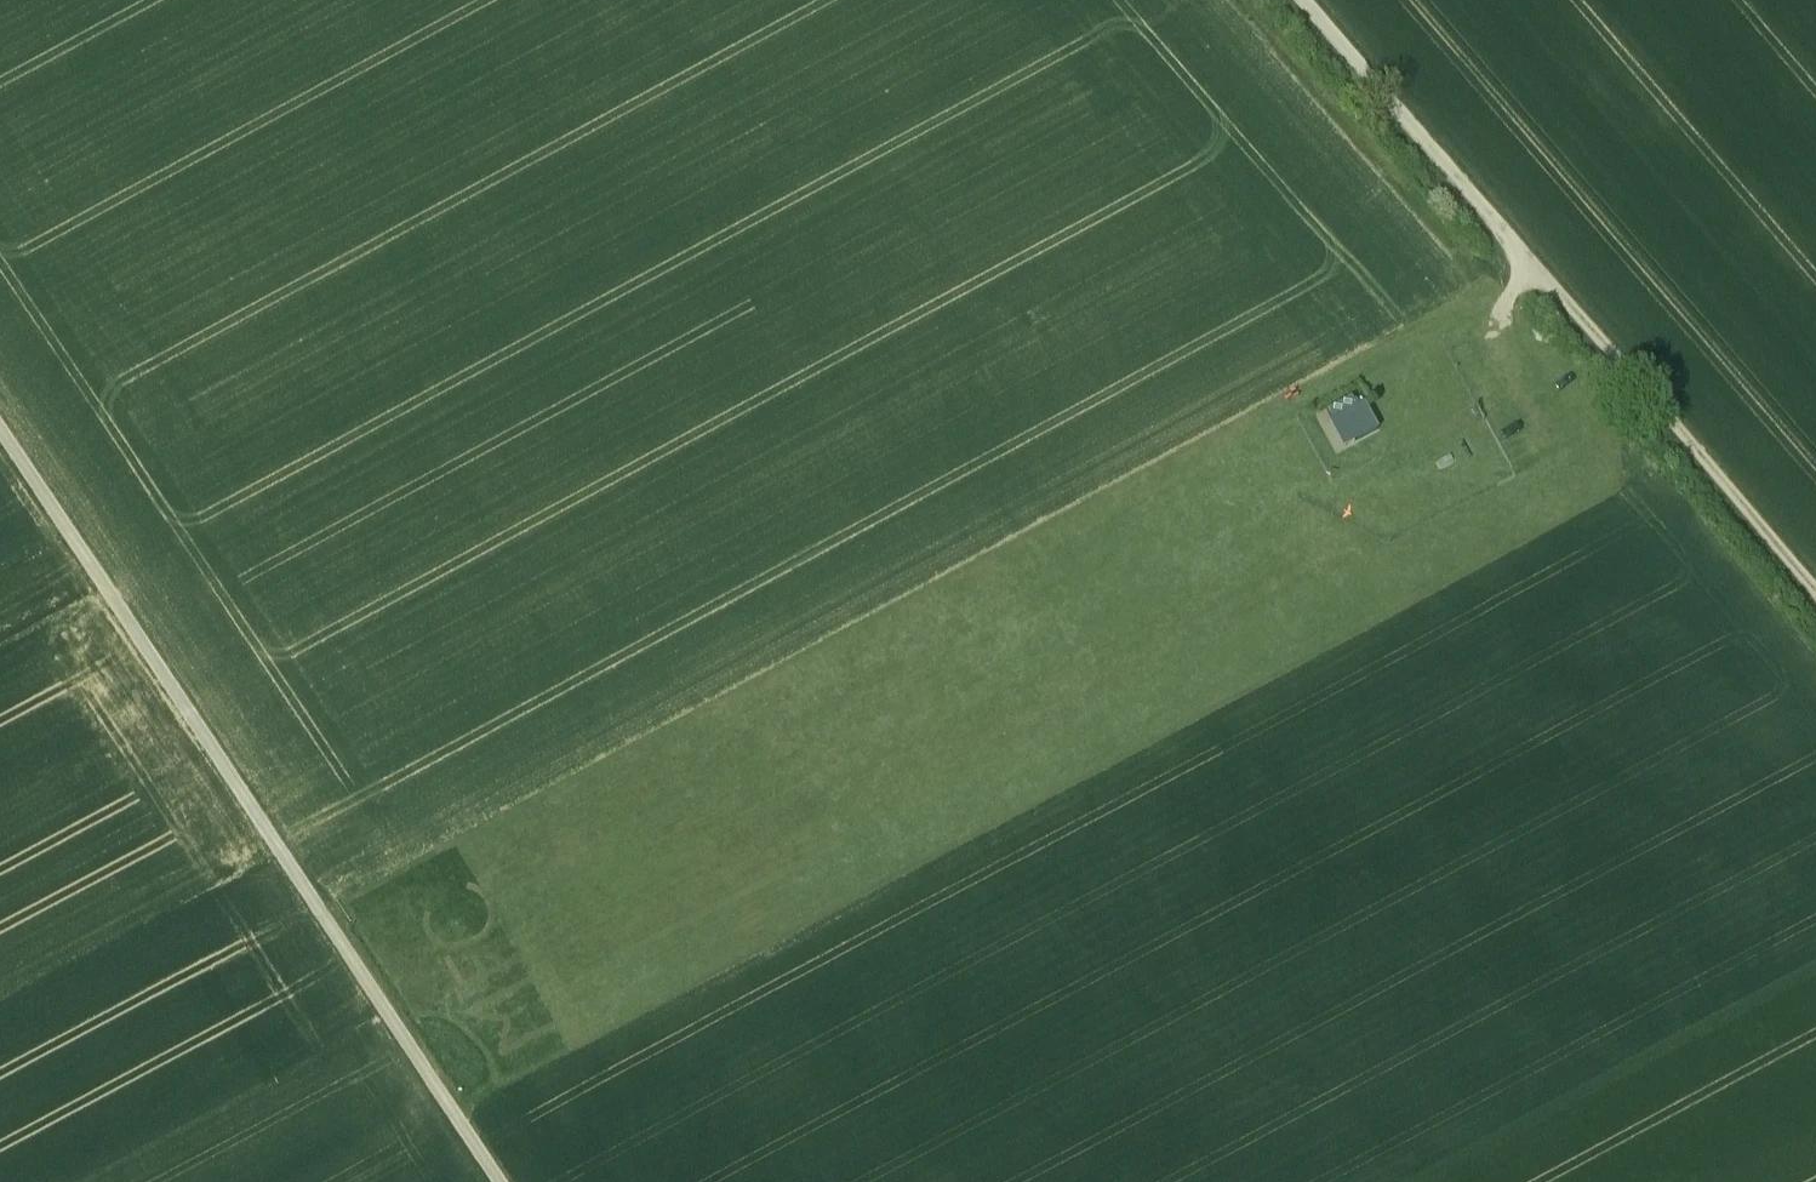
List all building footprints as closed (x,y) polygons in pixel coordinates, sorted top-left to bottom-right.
[(1372,400),(1335,419),(1349,446),(1386,427),(1372,400)]
